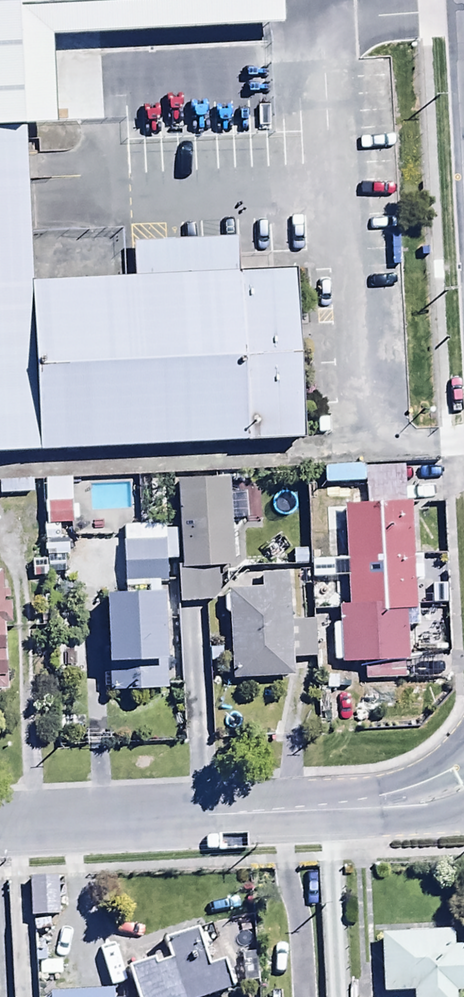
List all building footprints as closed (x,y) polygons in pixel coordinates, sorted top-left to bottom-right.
[(303,438),(296,280),(43,291),(36,127),(0,129),(0,451),(303,438)] [(72,526),(71,478),(41,479),(43,542),(65,541),(64,530),(59,530),(59,526),(72,526)] [(0,481),(0,495),(32,494),(32,479),(0,481)] [(225,479),(176,481),(180,566),(176,566),(178,603),(218,601),(216,569),(229,568),(225,479)] [(410,503),(344,504),(346,605),(336,605),(337,624),(331,624),(332,663),(354,662),(354,671),(363,671),(364,681),(404,680),(403,660),(409,660),(408,610),(414,610),(413,581),(422,580),(421,554),(411,554),(410,503)] [(165,525),(122,526),(123,586),(165,585),(165,561),(177,560),(176,529),(165,530),(165,525)] [(288,587),(226,589),(229,682),(292,680),(292,659),(328,658),(326,613),(311,613),(312,621),(289,622),(288,587)] [(164,589),(103,591),(106,692),(167,690),(164,589)] [(5,691),(2,623),(10,623),(8,591),(0,591),(0,692),(5,691)] [(55,875),(28,875),(29,918),(56,918),(55,875)] [(125,969),(135,996),(209,996),(233,989),(223,960),(209,965),(196,927),(160,940),(167,960),(156,964),(154,959),(125,969)] [(380,933),(382,994),(412,993),(412,996),(455,996),(455,995),(463,995),(463,955),(463,946),(453,946),(452,932),(380,933)]
